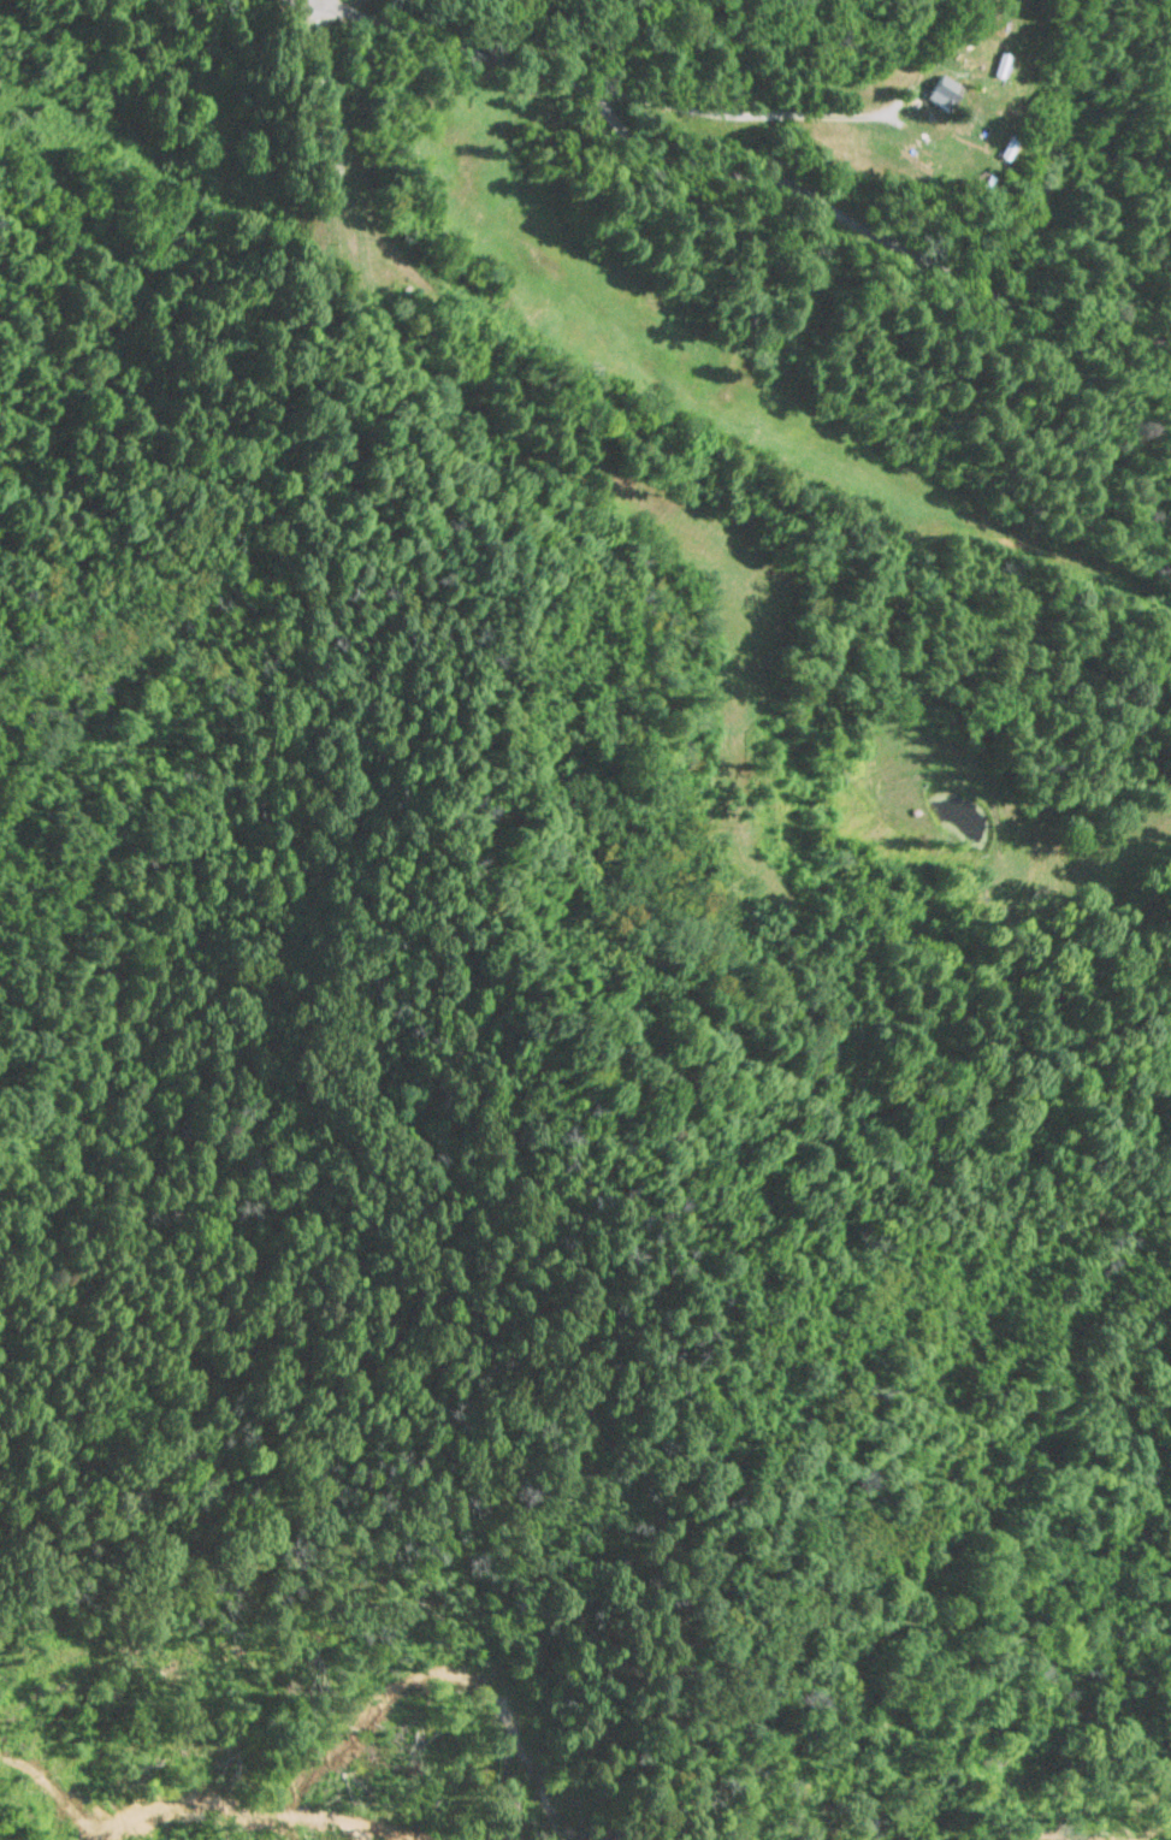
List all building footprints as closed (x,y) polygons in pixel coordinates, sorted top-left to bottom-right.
[(925,98),(946,112),(962,87),(941,73),(925,98)]
